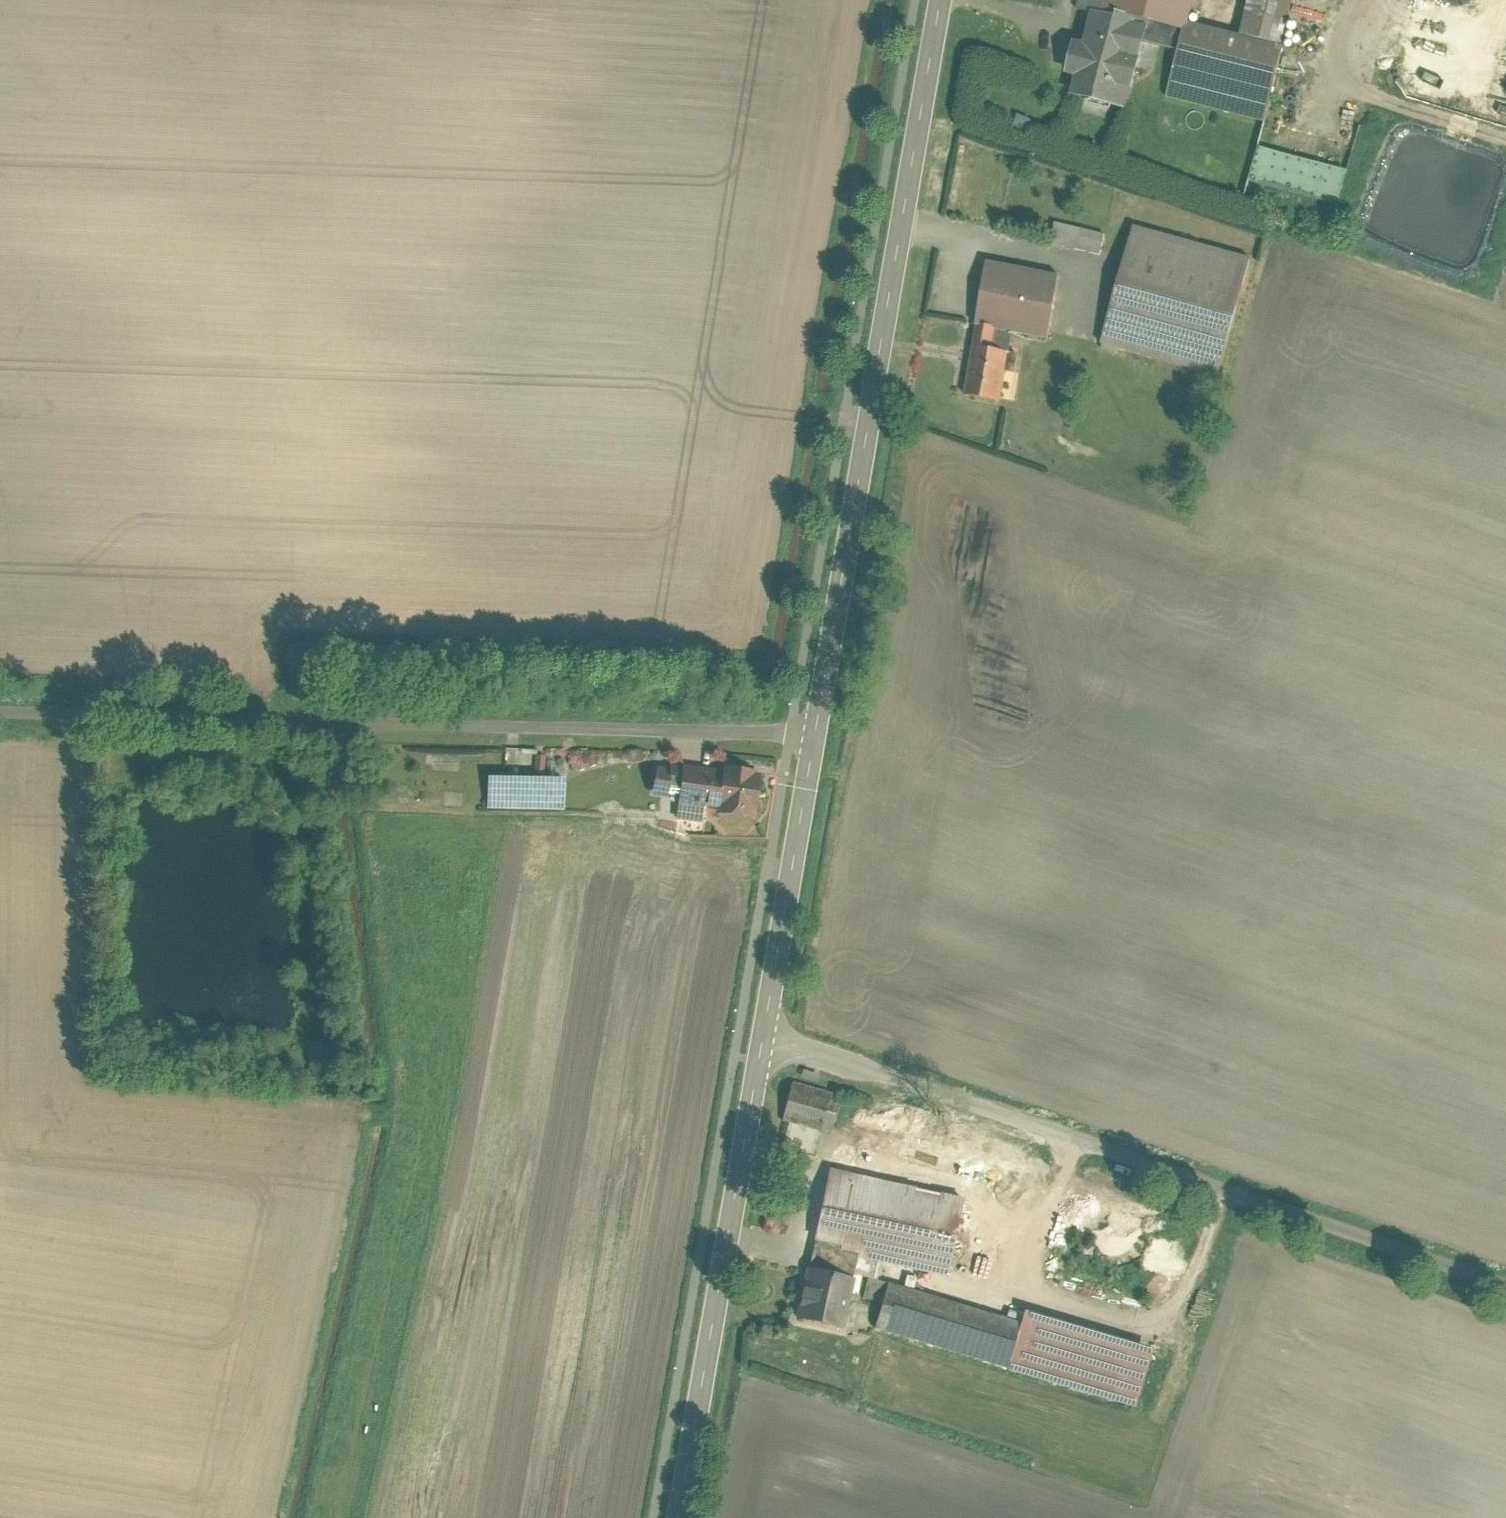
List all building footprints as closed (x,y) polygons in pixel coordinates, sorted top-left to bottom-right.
[(1077,3),(1089,6),(1144,20),(1179,29),(1181,20),(1187,0),(1078,0),(1077,3)] [(1234,9),(1235,0),(1227,0),(1225,8),(1234,9)] [(1236,35),(1276,45),(1288,0),(1245,0),(1236,35)] [(1070,75),(1066,94),(1121,108),(1144,20),(1089,6),(1079,42),(1068,39),(1059,72),(1070,75)] [(1236,35),(1181,20),(1179,29),(1162,95),(1260,121),(1279,46),(1276,45),(1236,35)] [(1257,184),(1347,202),(1354,167),(1264,149),(1257,184)] [(1106,233),(1055,222),(1051,242),(1101,253),(1106,233)] [(1243,255),(1128,223),(1095,342),(1210,374),(1243,255)] [(1057,276),(985,262),(974,323),(990,326),(1045,337),(1057,276)] [(990,326),(974,323),(960,395),(998,402),(1007,352),(986,348),(990,326)] [(751,819),(755,771),(719,768),(718,776),(716,806),(715,816),(751,819)] [(718,776),(652,770),(649,795),(673,797),(672,802),(716,806),(718,776)] [(557,777),(481,776),(481,808),(557,809),(557,777)] [(831,1096),(793,1086),(783,1123),(821,1133),(831,1096)] [(846,1174),(827,1169),(810,1246),(944,1275),(963,1190),(915,1179),(853,1166),(848,1165),(846,1174)] [(848,1280),(802,1268),(789,1321),(834,1333),(848,1280)] [(1145,1350),(1028,1314),(1025,1326),(889,1284),(876,1329),(1128,1406),(1145,1350)]
